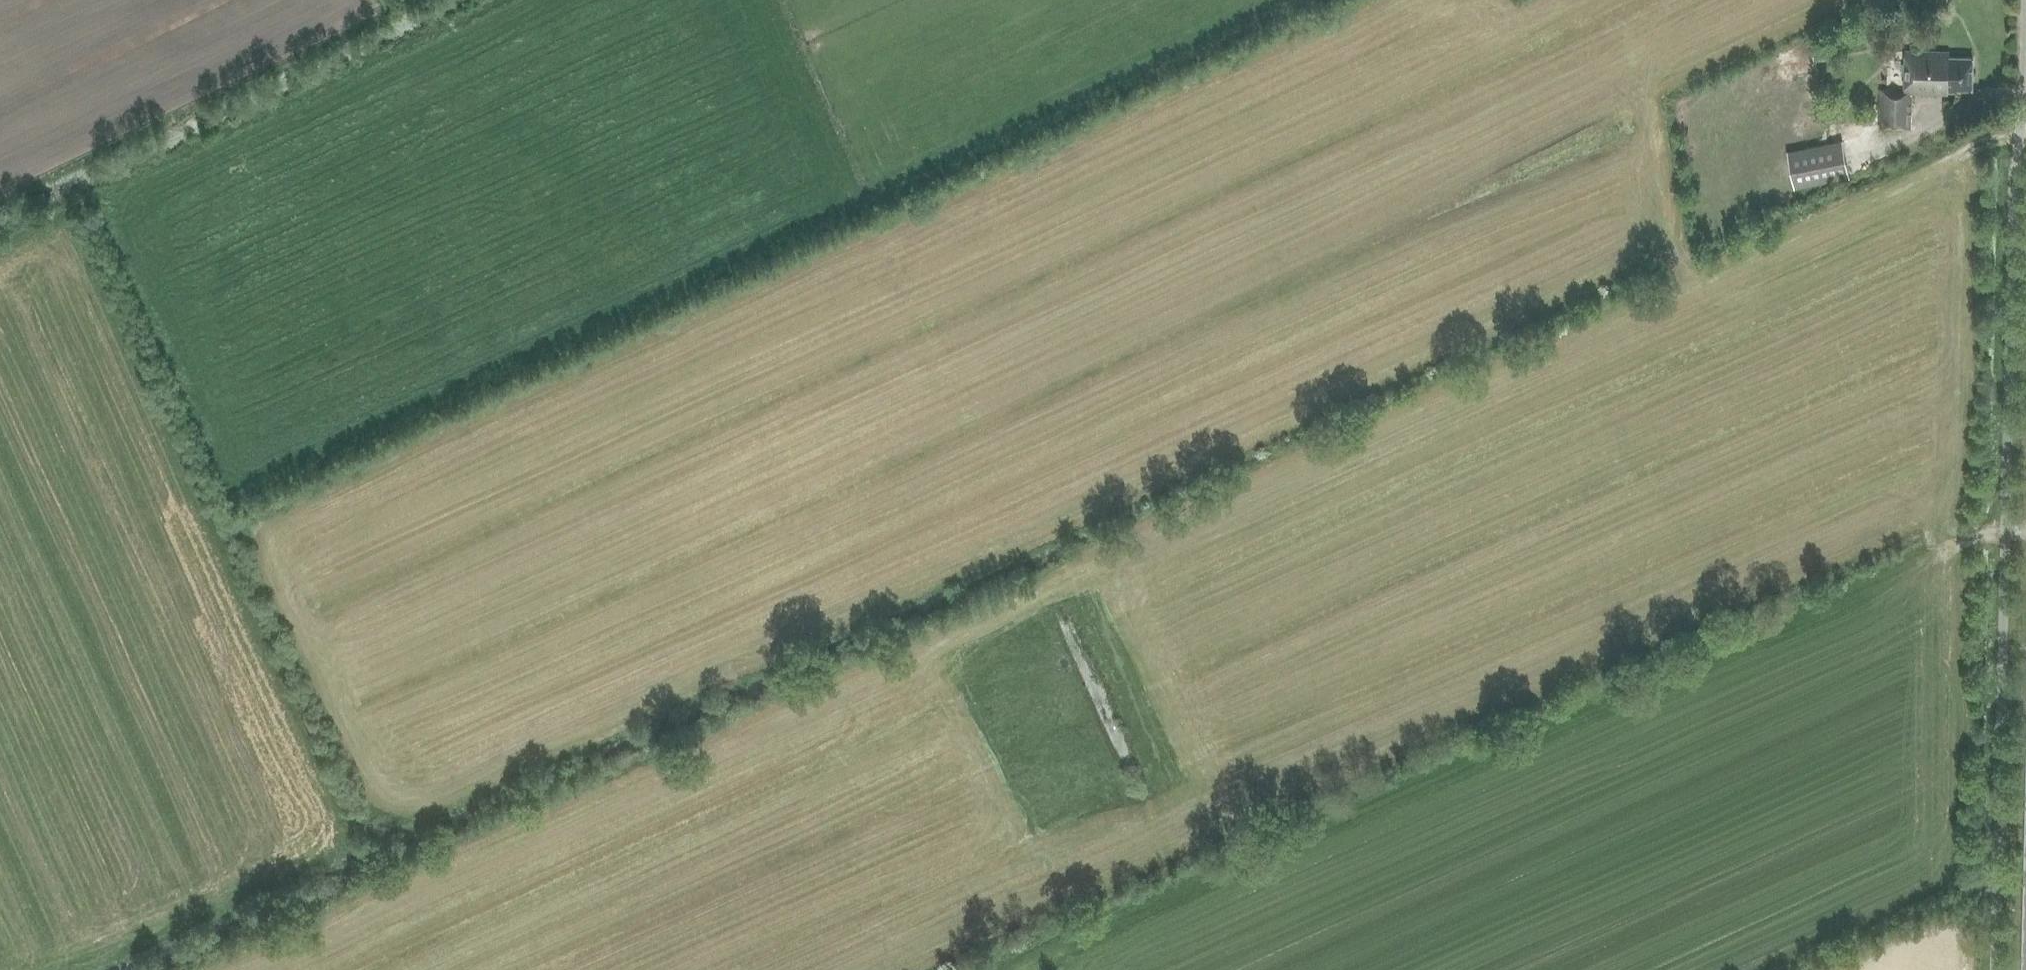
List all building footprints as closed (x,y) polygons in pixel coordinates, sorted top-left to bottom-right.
[(1972,89),(1973,58),(1949,57),(1949,53),(1906,51),(1904,91),(1881,91),(1880,127),(1910,128),(1911,92),(1948,93),(1948,88),(1972,89)] [(1793,186),(1848,176),(1841,140),(1786,151),(1793,186)]
